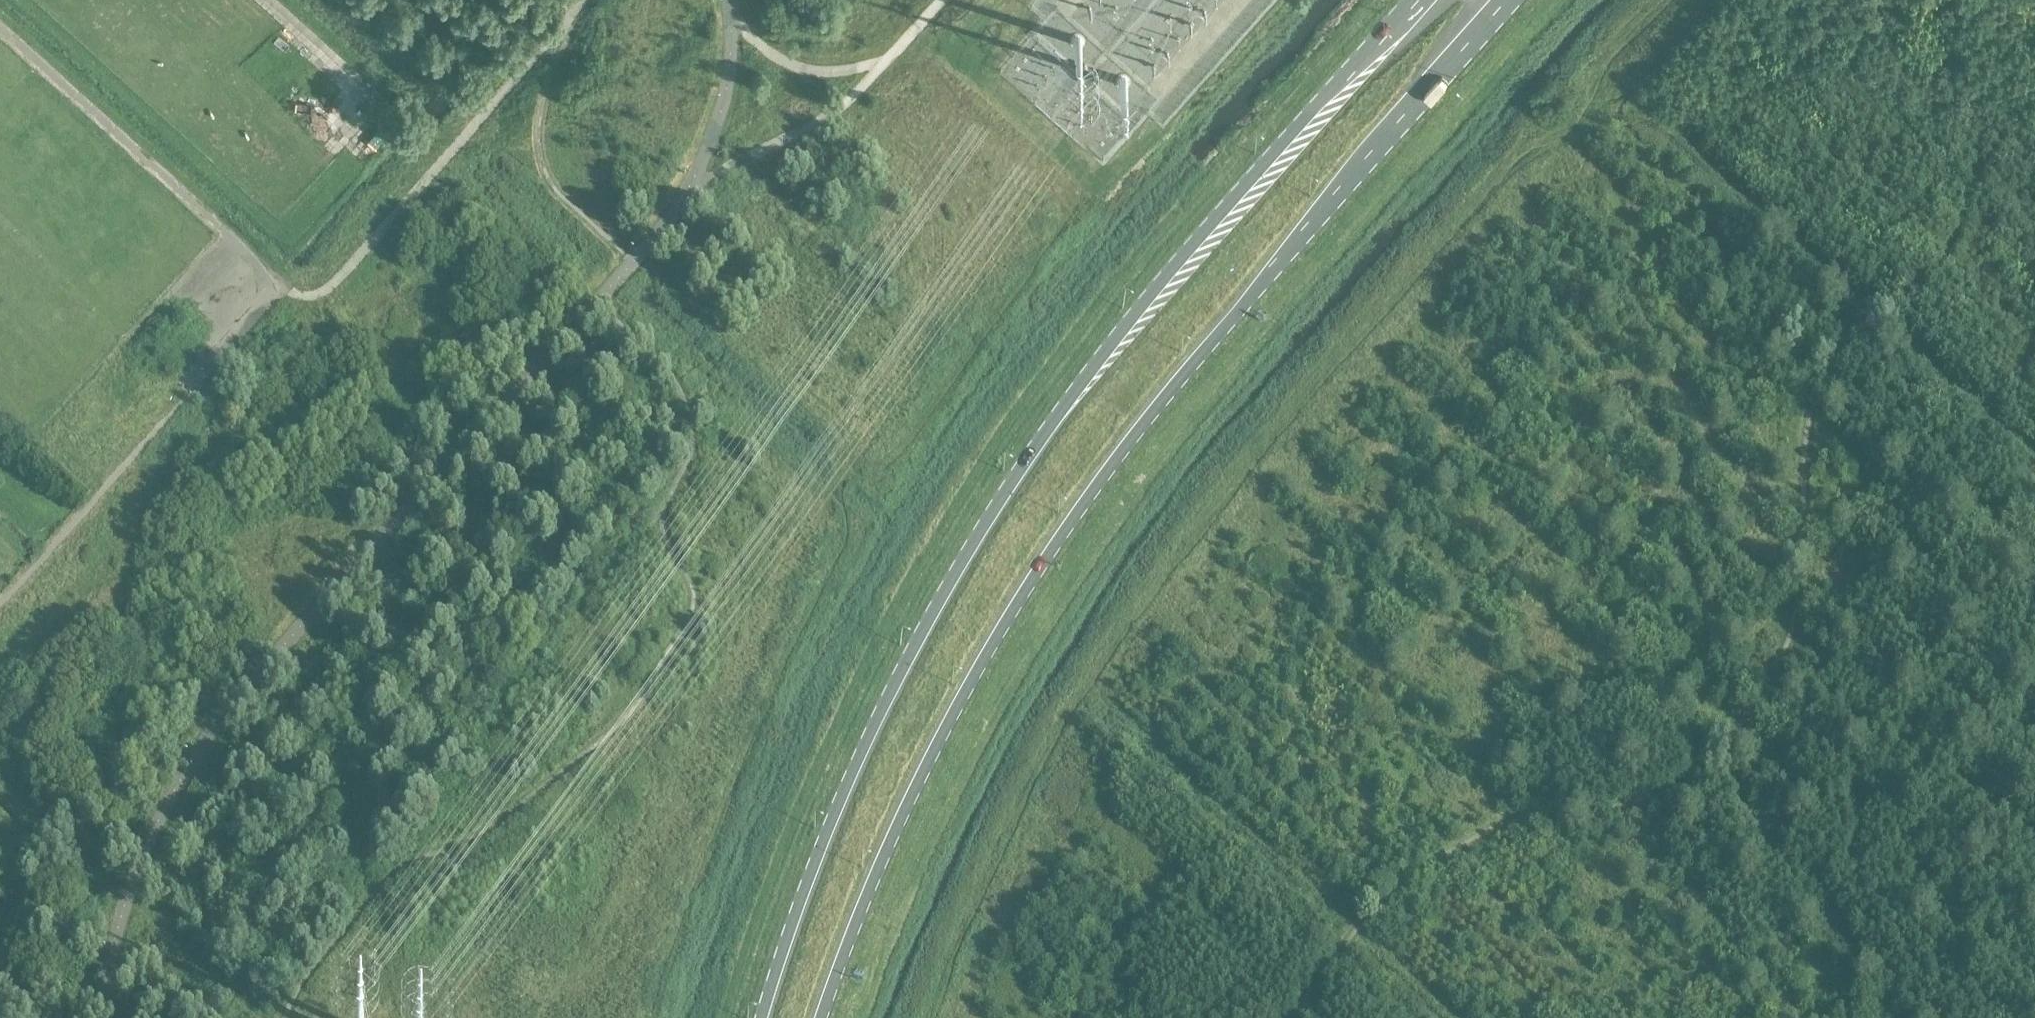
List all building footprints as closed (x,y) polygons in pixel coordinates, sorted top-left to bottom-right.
[(1099,77),(1085,63),(1077,72),(1092,85),(1099,77)]
